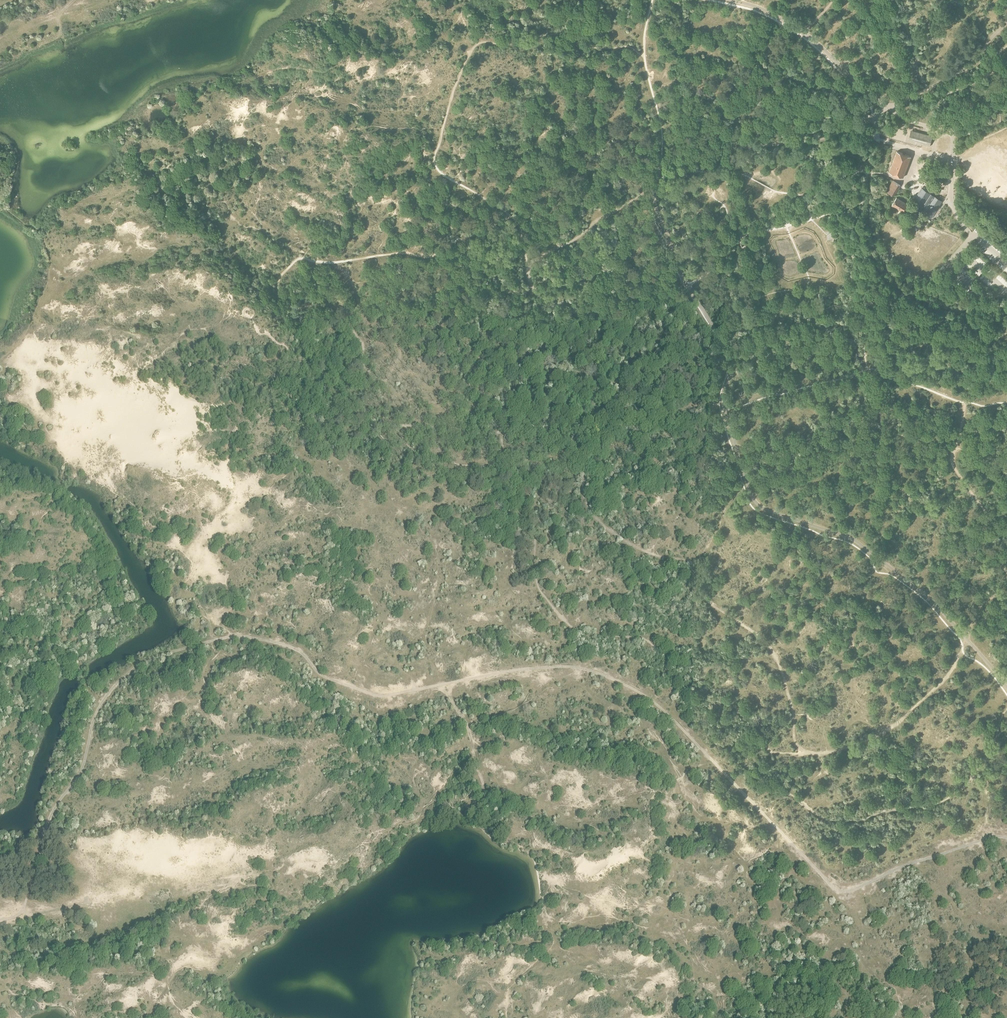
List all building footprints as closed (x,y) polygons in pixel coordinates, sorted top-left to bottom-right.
[(930,146),(933,136),(913,131),(911,140),(922,143),(921,144),(930,146)] [(903,177),(911,157),(905,154),(897,151),(889,172),(903,177)] [(886,191),(894,196),(900,185),(893,180),(886,191)] [(921,189),(913,203),(916,205),(915,207),(923,213),(931,217),(941,201),(934,197),(933,198),(932,197),(930,196),(931,195),(925,191),(921,189)] [(908,205),(897,197),(896,197),(892,205),(904,212),(908,205)]
